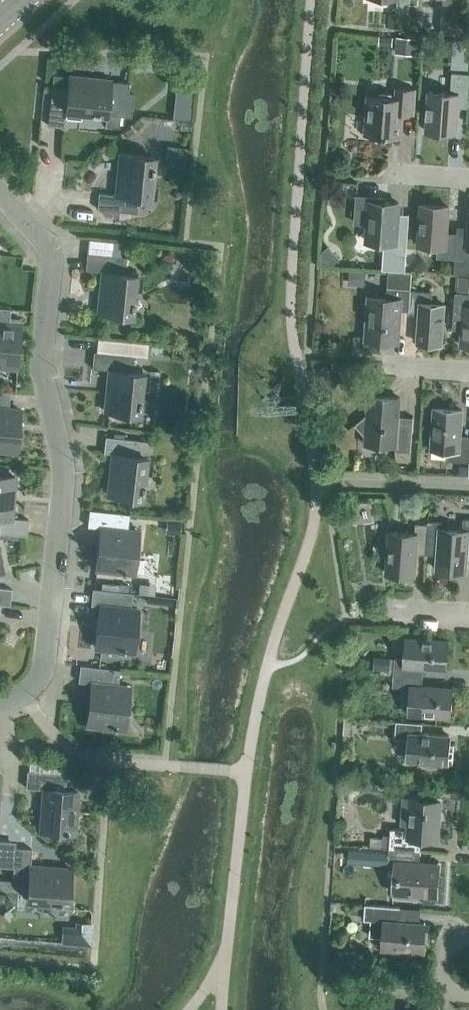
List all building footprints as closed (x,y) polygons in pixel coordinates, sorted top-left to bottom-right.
[(410,0),(398,0),(397,13),(407,13),(409,14),(410,0)] [(443,4),(441,32),(459,33),(461,6),(462,0),(443,0),(443,4)] [(397,13),(389,12),(388,26),(406,27),(407,13),(397,13)] [(378,44),(392,45),(392,36),(379,35),(378,44)] [(399,37),(398,53),(414,54),(415,38),(399,37)] [(463,57),(464,43),(451,42),(450,56),(463,57)] [(468,92),(468,73),(452,71),(451,92),(429,91),(426,131),(456,133),(458,106),(468,107),(468,92)] [(131,116),(134,93),(128,92),(129,82),(69,75),(68,86),(52,85),(48,124),(64,126),(66,109),(107,113),(105,125),(119,127),(120,115),(131,116)] [(413,114),(415,88),(397,87),(396,96),(370,94),(367,134),(400,137),(401,113),(413,114)] [(192,95),(176,94),(173,119),(189,121),(192,95)] [(191,130),(191,122),(181,122),(181,130),(191,130)] [(150,198),(154,156),(121,152),(116,194),(99,192),(98,208),(137,212),(139,196),(150,198)] [(399,202),(385,201),(385,197),(358,195),(356,222),(368,223),(367,240),(385,242),(384,254),(385,254),(406,255),(408,226),(397,225),(399,202)] [(437,257),(455,258),(457,235),(457,233),(447,232),(449,206),(421,204),(418,244),(438,245),(437,257)] [(467,236),(457,235),(455,258),(454,273),(468,274),(468,210),(467,236)] [(332,263),(336,259),(326,247),(321,252),(321,263),(331,263),(332,263)] [(132,315),(137,274),(125,272),(127,256),(87,252),(86,269),(103,270),(98,312),(132,315)] [(405,271),(406,255),(385,254),(384,269),(405,271)] [(365,286),(365,270),(349,269),(348,285),(365,286)] [(468,290),(468,276),(458,276),(457,290),(468,290)] [(397,340),(399,310),(409,310),(411,290),(411,288),(388,287),(387,299),(370,298),(367,338),(397,340)] [(442,343),(445,304),(432,303),(433,291),(411,290),(409,310),(409,314),(419,314),(417,341),(442,343)] [(456,292),(453,328),(462,329),(461,344),(468,345),(468,293),(456,292)] [(21,325),(9,324),(11,308),(0,307),(0,365),(18,367),(21,325)] [(139,414),(143,372),(132,371),(134,355),(94,351),(92,367),(109,369),(105,410),(139,414)] [(21,409),(9,408),(10,392),(0,391),(0,449),(17,451),(21,409)] [(411,451),(413,416),(399,415),(400,398),(369,395),(367,414),(356,424),(366,435),(365,443),(396,445),(395,450),(411,451)] [(460,436),(462,410),(434,408),(431,448),(448,449),(448,459),(468,461),(468,437),(460,436)] [(142,498),(147,456),(143,456),(145,440),(105,435),(104,452),(113,453),(108,494),(142,498)] [(467,466),(459,465),(458,474),(467,474),(467,466)] [(28,519),(11,517),(15,476),(0,474),(0,533),(27,535),(28,519)] [(135,572),(139,531),(127,529),(129,513),(90,509),(88,525),(101,527),(96,568),(135,572)] [(463,518),(463,530),(441,529),(442,522),(428,521),(426,553),(437,554),(436,569),(467,571),(468,544),(468,519),(463,518)] [(167,521),(166,531),(180,532),(181,522),(167,521)] [(426,553),(428,521),(428,524),(416,523),(415,533),(390,531),(387,573),(414,575),(416,552),(426,553)] [(129,584),(120,583),(119,591),(128,592),(129,584)] [(10,604),(12,588),(0,587),(0,603),(10,604)] [(133,592),(128,592),(119,591),(93,588),(91,604),(100,605),(96,646),(134,651),(139,609),(131,608),(133,592)] [(141,624),(153,624),(154,594),(141,594),(141,624)] [(395,657),(394,674),(423,676),(424,666),(446,667),(448,641),(406,638),(405,658),(395,657)] [(390,670),(391,658),(375,657),(374,669),(390,670)] [(125,728),(130,686),(118,685),(120,669),(80,665),(78,681),(91,682),(87,723),(125,728)] [(451,715),(453,688),(422,686),(423,676),(394,674),(393,686),(411,687),(409,712),(451,715)] [(162,683),(161,680),(159,678),(156,677),(153,679),(152,681),(152,685),(154,687),(157,687),(160,686),(162,683)] [(343,734),(350,735),(352,718),(345,717),(343,734)] [(449,743),(450,735),(422,733),(422,723),(396,721),(395,737),(411,738),(409,760),(423,761),(425,764),(430,765),(432,762),(453,763),(454,744),(449,743)] [(75,832),(78,790),(66,790),(67,774),(27,771),(26,787),(44,788),(41,830),(75,832)] [(390,827),(390,835),(389,848),(420,850),(421,850),(422,838),(438,839),(440,799),(403,797),(401,824),(409,824),(409,829),(390,827)] [(10,840),(0,839),(0,865),(8,866),(10,840)] [(69,902),(72,868),(30,865),(32,848),(15,847),(12,886),(28,888),(27,899),(69,902)] [(419,862),(420,850),(389,848),(388,861),(398,862),(396,892),(438,895),(440,864),(419,862)] [(368,863),(369,850),(349,849),(348,862),(368,863)] [(400,907),(365,904),(364,918),(371,918),(370,934),(384,936),(383,948),(423,951),(425,923),(399,921),(400,907)]
